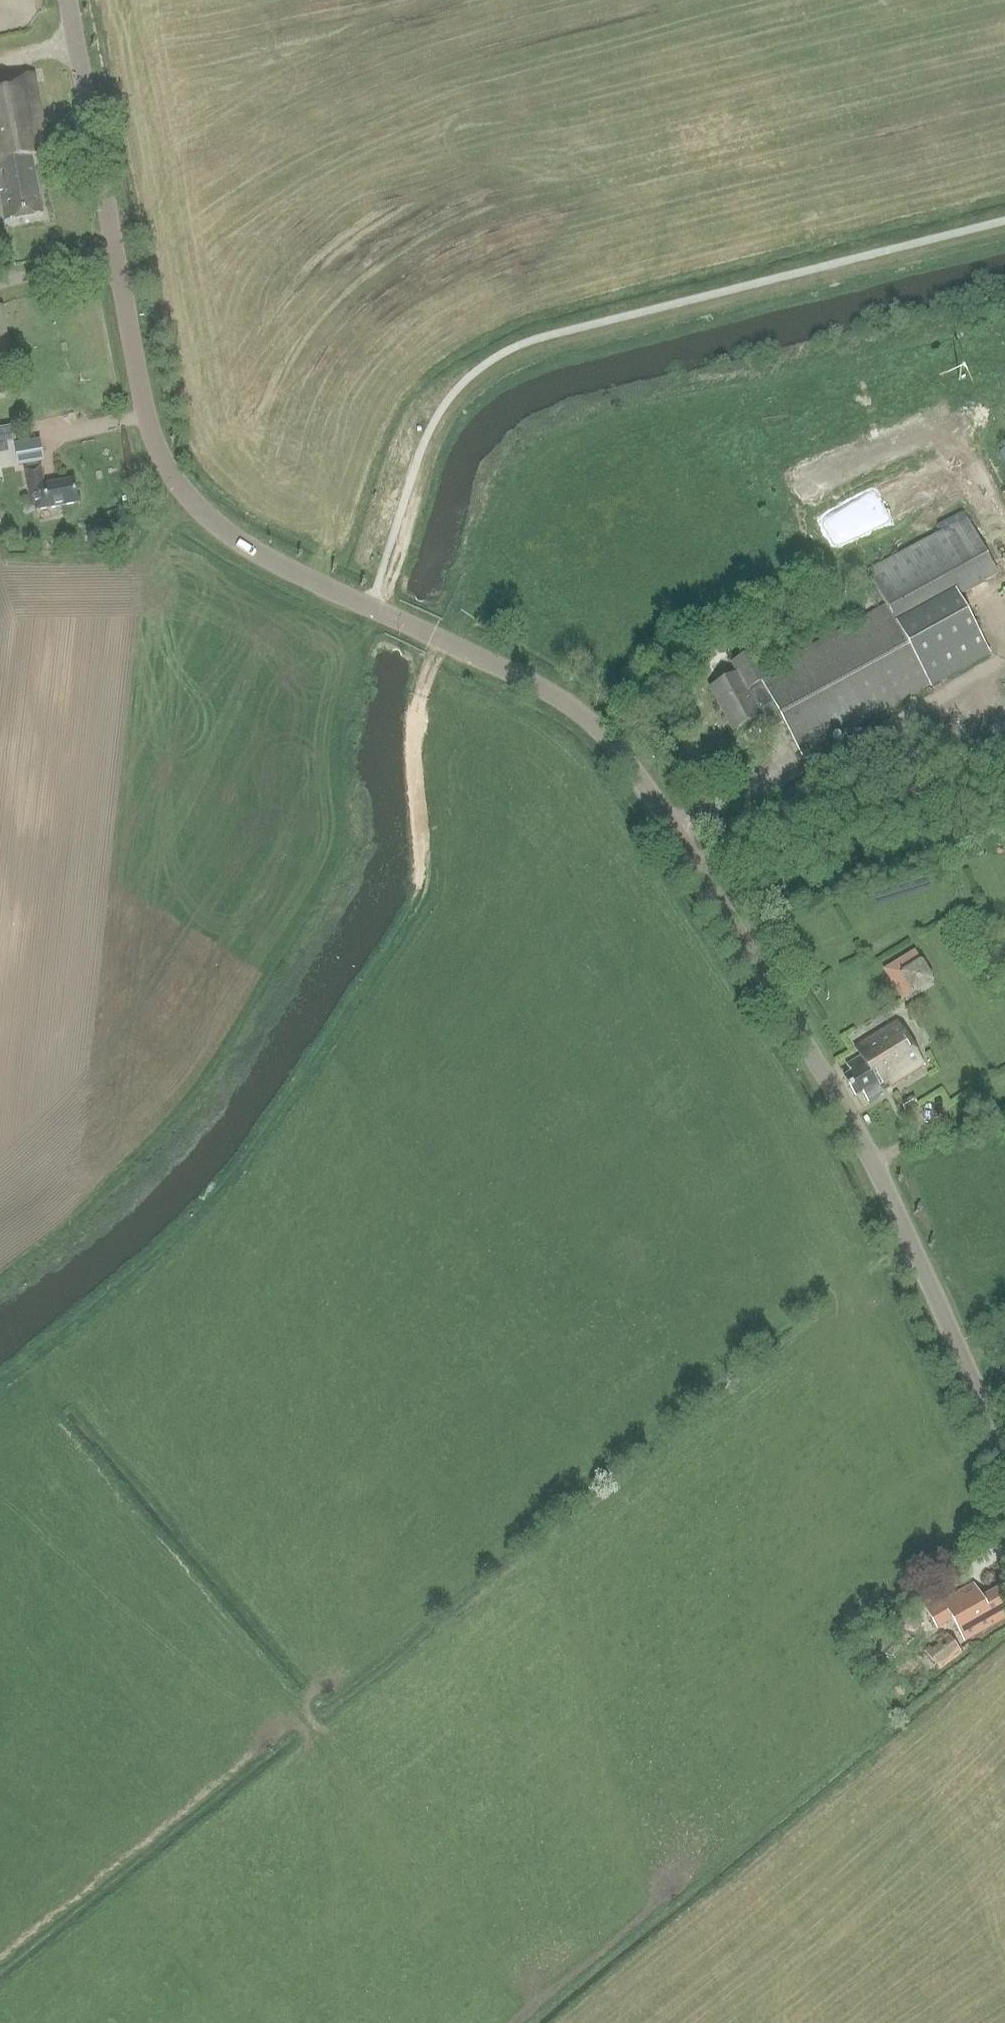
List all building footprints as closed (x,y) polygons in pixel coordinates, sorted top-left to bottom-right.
[(50,156),(33,75),(0,82),(0,193),(7,226),(44,218),(32,160),(50,156)] [(12,382),(5,307),(0,307),(0,383),(12,382)] [(0,427),(0,453),(10,451),(8,441),(17,439),(16,435),(15,429),(14,425),(0,427)] [(41,439),(15,444),(19,466),(45,461),(41,439)] [(38,512),(79,505),(75,483),(46,488),(42,469),(26,471),(31,501),(36,500),(38,512)] [(868,571),(899,628),(997,575),(967,518),(868,571)] [(885,605),(765,671),(754,651),(732,663),(737,672),(710,687),(733,729),(761,713),(758,708),(771,701),(801,755),(929,684),(931,688),(990,655),(958,597),(898,629),(885,605)] [(885,969),(903,999),(933,980),(915,951),(885,969)] [(867,1102),(924,1068),(896,1024),(854,1050),(860,1059),(846,1067),(851,1076),(845,1079),(857,1098),(862,1094),(867,1102)] [(912,1096),(901,1103),(905,1110),(917,1103),(912,1096)] [(977,1588),(974,1584),(927,1610),(937,1628),(954,1618),(968,1643),(1004,1623),(1004,1590),(983,1601),(977,1588)] [(930,1646),(924,1651),(942,1674),(965,1656),(947,1633),(937,1641),(939,1644),(933,1650),(930,1646)]
